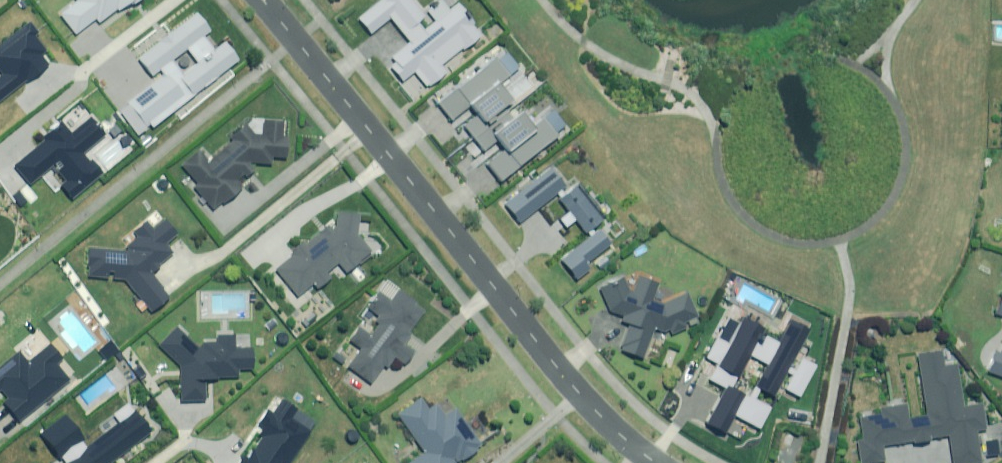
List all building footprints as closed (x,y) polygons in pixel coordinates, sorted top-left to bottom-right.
[(122,12),(137,0),(78,0),(78,1),(61,14),(76,34),(97,17),(101,22),(119,8),(122,12)] [(358,18),(371,33),(390,17),(410,42),(386,61),(401,79),(398,81),(413,98),(449,69),(445,65),(483,34),(456,0),(437,0),(426,9),(436,21),(423,31),(416,23),(425,15),(413,0),(380,0),(358,18)] [(106,116),(127,142),(226,63),(213,47),(202,56),(199,52),(198,53),(190,44),(196,39),(181,20),(127,63),(141,80),(149,74),(152,78),(106,116)] [(43,51),(33,36),(37,33),(30,23),(0,45),(0,71),(2,74),(0,76),(0,99),(49,64),(41,53),(43,51)] [(468,121),(464,125),(484,151),(491,146),(498,154),(486,163),(501,183),(537,155),(535,153),(568,128),(554,109),(532,126),(519,108),(510,115),(504,107),(513,100),(499,82),(520,66),(507,50),(438,102),(451,120),(461,112),(468,121)] [(215,156),(205,145),(183,164),(199,183),(195,186),(213,207),(222,199),(224,201),(251,178),(249,175),(254,171),(248,165),(250,163),(271,164),(272,156),(285,157),(287,121),(263,120),(262,134),(256,134),(247,123),(230,138),(233,141),(215,156)] [(70,198),(101,174),(94,166),(91,167),(80,153),(100,137),(88,121),(72,134),(62,121),(37,140),(42,145),(13,167),(28,186),(53,167),(65,182),(60,186),(70,198)] [(615,245),(602,227),(608,223),(604,218),(579,184),(569,191),(565,187),(563,183),(551,168),(505,203),(519,221),(556,194),(560,198),(569,211),(559,218),(566,227),(576,220),(585,232),(589,238),(561,259),(576,278),(595,263),(593,261),(615,245)] [(306,244),(304,241),(288,253),(291,256),(276,267),(297,294),(314,281),(318,286),(330,276),(327,271),(338,262),(346,273),(373,251),(358,232),(358,229),(370,230),(371,219),(359,219),(359,212),(338,211),(337,227),(333,231),(329,226),(306,244)] [(176,236),(164,222),(153,232),(145,222),(131,234),(135,238),(123,248),(127,252),(89,250),(86,278),(123,282),(150,313),(169,297),(149,274),(172,254),(165,245),(176,236)] [(655,329),(664,332),(671,329),(672,332),(688,325),(686,322),(699,317),(689,293),(663,305),(653,301),(659,284),(641,277),(634,293),(632,293),(625,278),(601,290),(611,311),(622,315),(620,321),(629,324),(620,349),(643,358),(655,329)] [(425,311),(398,290),(391,301),(378,291),(366,307),(378,316),(374,320),(379,324),(370,335),(359,327),(349,339),(361,348),(347,365),(370,383),(385,363),(388,366),(395,357),(405,365),(416,351),(402,340),(425,311)] [(202,350),(197,350),(175,329),(157,347),(180,368),(180,402),(203,401),(203,382),(216,382),(216,378),(236,377),(236,370),(251,370),(251,350),(234,351),(233,337),(217,337),(217,344),(202,344),(202,350)] [(0,368),(0,391),(7,399),(1,404),(16,423),(69,381),(55,365),(60,361),(48,346),(26,364),(17,354),(0,368)] [(1000,352),(996,350),(994,357),(987,354),(982,369),(1001,376),(1001,347),(1000,352)] [(943,350),(917,354),(927,415),(910,418),(908,404),(880,409),(881,414),(859,417),(863,438),(857,439),(861,462),(868,462),(885,460),(883,447),(949,436),(953,462),(978,462),(982,462),(977,431),(988,429),(984,404),(965,407),(958,364),(945,366),(943,350)] [(419,399),(396,415),(423,454),(410,462),(455,462),(456,462),(457,462),(459,462),(481,448),(454,410),(444,417),(436,406),(428,412),(419,399)] [(314,425),(280,402),(272,415),(268,412),(258,426),(262,429),(257,436),(261,438),(246,460),(242,457),(238,462),(289,462),(314,425)] [(149,433),(133,413),(86,448),(63,419),(39,437),(57,460),(60,457),(65,462),(110,462),(149,433)]
